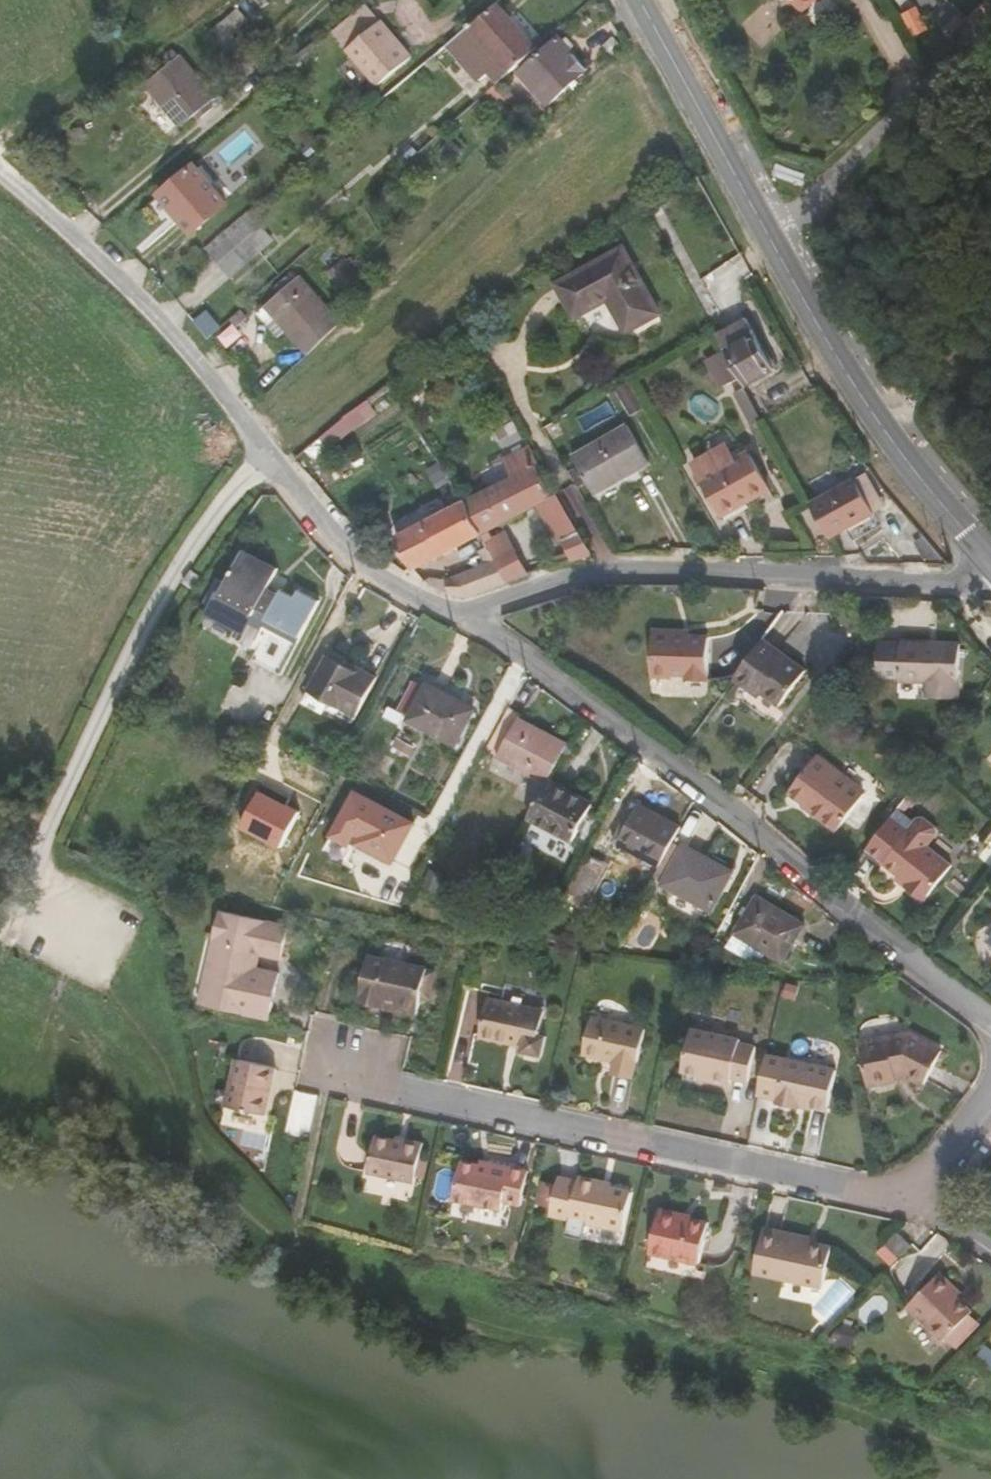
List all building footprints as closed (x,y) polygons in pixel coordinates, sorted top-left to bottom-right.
[(818,0),(788,0),(802,15),(818,0)] [(990,10),(990,0),(988,0),(968,19),(965,22),(974,26),(990,10)] [(918,37),(933,28),(917,2),(902,11),(918,37)] [(380,22),(365,4),(334,31),(348,47),(346,51),(375,87),(413,58),(383,22),(380,22)] [(488,74),(498,86),(501,83),(540,49),(500,5),(469,29),(468,28),(446,47),(478,83),(488,74)] [(231,13),(213,32),(228,47),(246,27),(231,13)] [(614,37),(604,46),(613,55),(623,47),(614,37)] [(560,38),(519,75),(547,106),(589,71),(560,38)] [(181,57),(146,86),(180,127),(216,98),(181,57)] [(517,100),(501,83),(498,86),(486,96),(502,113),(517,100)] [(196,165),(159,196),(191,235),(229,205),(196,165)] [(244,240),(254,233),(260,228),(249,213),(205,249),(218,263),(244,240)] [(265,247),(254,233),(244,240),(218,263),(229,277),(265,247)] [(555,284),(575,318),(608,303),(626,334),(662,316),(624,248),(555,284)] [(330,273),(346,290),(359,277),(343,260),(330,273)] [(301,277),(265,307),(297,344),(332,314),(301,277)] [(747,325),(719,340),(724,349),(751,334),(747,325)] [(751,334),(724,349),(745,387),(775,371),(755,335),(751,334)] [(629,417),(645,408),(629,380),(613,389),(629,417)] [(649,465),(627,425),(572,457),(594,495),(649,465)] [(702,480),(721,517),(770,490),(749,453),(735,461),(726,446),(693,465),(702,480)] [(536,466),(540,465),(530,447),(501,460),(512,478),(536,466)] [(536,466),(512,478),(463,503),(469,512),(482,537),(535,511),(557,545),(563,543),(573,563),(593,558),(557,495),(552,497),(536,466)] [(574,470),(568,473),(577,490),(582,486),(574,470)] [(866,475),(854,481),(874,515),(884,509),(866,475)] [(830,540),(874,515),(854,481),(811,504),(830,540)] [(414,571),(482,537),(469,512),(463,503),(395,537),(414,571)] [(507,536),(487,545),(492,554),(495,561),(507,585),(530,576),(507,536)] [(199,626),(238,649),(270,589),(280,570),(245,551),(221,597),(217,595),(199,626)] [(431,578),(424,583),(450,596),(468,599),(507,585),(495,561),(466,573),(445,576),(445,580),(431,578)] [(282,595),(270,589),(238,649),(254,657),(252,661),(281,677),(320,601),(301,590),(297,596),(285,591),(282,595)] [(685,679),(710,680),(711,637),(693,636),(692,630),(654,629),(651,678),(673,679),(674,675),(684,675),(685,679)] [(806,670),(764,638),(733,679),(758,698),(762,694),(778,707),(806,670)] [(960,644),(961,642),(882,640),(881,670),(901,671),(900,681),(927,683),(927,698),(960,698),(960,658),(960,644)] [(972,645),(960,644),(960,658),(972,658),(972,645)] [(333,650),(328,656),(355,670),(359,664),(333,650)] [(355,670),(328,656),(309,691),(357,716),(378,677),(360,667),(355,670)] [(397,712),(456,744),(474,710),(430,686),(427,687),(414,680),(397,712)] [(524,714),(511,706),(486,752),(547,785),(550,780),(569,744),(522,719),(524,714)] [(821,818),(838,831),(867,792),(820,756),(791,792),(820,814),(823,816),(821,818)] [(593,804),(550,780),(547,785),(529,818),(574,842),(593,804)] [(360,843),(394,863),(415,824),(358,792),(340,824),(360,836),(362,838),(360,843)] [(620,845),(660,866),(681,828),(641,806),(620,845)] [(915,823),(897,809),(867,849),(910,881),(907,885),(926,899),(953,863),(928,844),(930,841),(912,828),(915,823)] [(665,884),(712,910),(732,872),(685,847),(665,884)] [(609,865),(589,854),(565,899),(585,910),(609,865)] [(759,898),(738,933),(770,953),(784,960),(805,925),(759,898)] [(213,1011),(254,1020),(256,1012),(273,1016),(281,977),(252,970),(255,957),(281,964),(288,930),(223,916),(208,978),(219,981),(213,1011)] [(761,967),(770,953),(738,933),(729,948),(761,967)] [(395,1014),(419,1018),(428,973),(370,961),(361,1000),(397,1007),(395,1014)] [(201,1008),(213,1011),(219,981),(208,978),(201,1008)] [(523,1055),(543,1059),(547,1039),(539,1037),(544,1013),(489,1001),(480,1040),(523,1049),(523,1055)] [(271,1024),(273,1016),(256,1012),(254,1020),(271,1024)] [(592,1021),(584,1058),(603,1062),(604,1060),(617,1062),(616,1071),(635,1075),(637,1065),(639,1065),(646,1032),(592,1021)] [(690,1032),(682,1074),(732,1084),(733,1080),(749,1084),(756,1050),(741,1046),(741,1042),(690,1032)] [(911,1035),(858,1043),(864,1086),(895,1082),(895,1077),(904,1076),(923,1087),(942,1052),(911,1035)] [(802,1105),(829,1110),(837,1073),(787,1062),(778,1105),(800,1110),(802,1105)] [(228,1112),(266,1120),(277,1071),(238,1063),(228,1112)] [(370,1174),(417,1185),(424,1147),(407,1142),(406,1146),(403,1146),(377,1140),(370,1174)] [(464,1165),(456,1204),(504,1214),(506,1205),(522,1208),(530,1175),(494,1167),(492,1170),(464,1165)] [(633,1196),(614,1192),(604,1190),(605,1185),(580,1181),(578,1185),(559,1182),(552,1217),(626,1232),(633,1196)] [(653,1253),(703,1263),(710,1226),(686,1220),(685,1216),(661,1212),(653,1253)] [(755,1275),(825,1290),(834,1250),(783,1238),(782,1233),(766,1230),(755,1275)] [(914,1243),(900,1230),(888,1243),(901,1256),(914,1243)] [(944,1341),(948,1338),(970,1316),(973,1313),(959,1299),(952,1292),(955,1288),(941,1275),(909,1308),(944,1341)] [(962,1295),(955,1288),(952,1292),(959,1299),(962,1295)] [(980,1326),(970,1316),(948,1338),(958,1348),(980,1326)]
